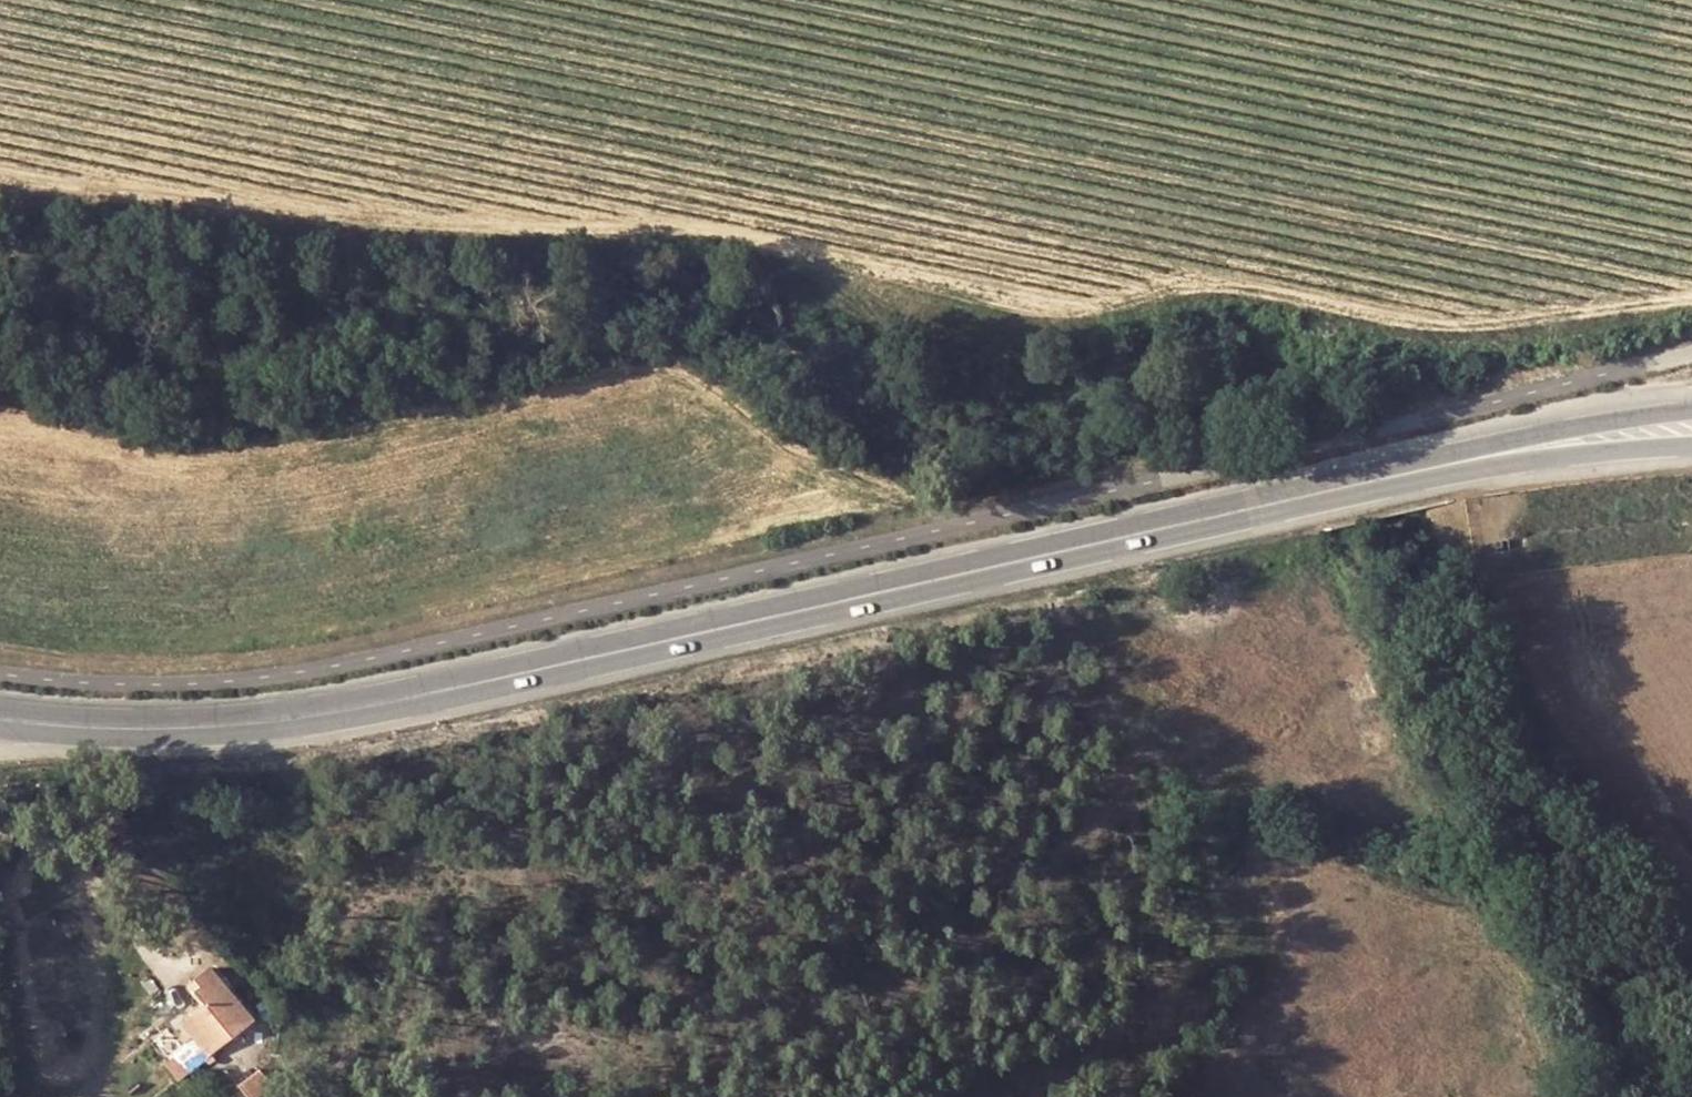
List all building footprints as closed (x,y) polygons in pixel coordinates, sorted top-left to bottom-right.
[(244,1029),(217,996),(178,1026),(193,1044),(206,1060),(244,1032),(244,1029)] [(167,1064),(180,1080),(206,1060),(193,1044),(167,1064)]
